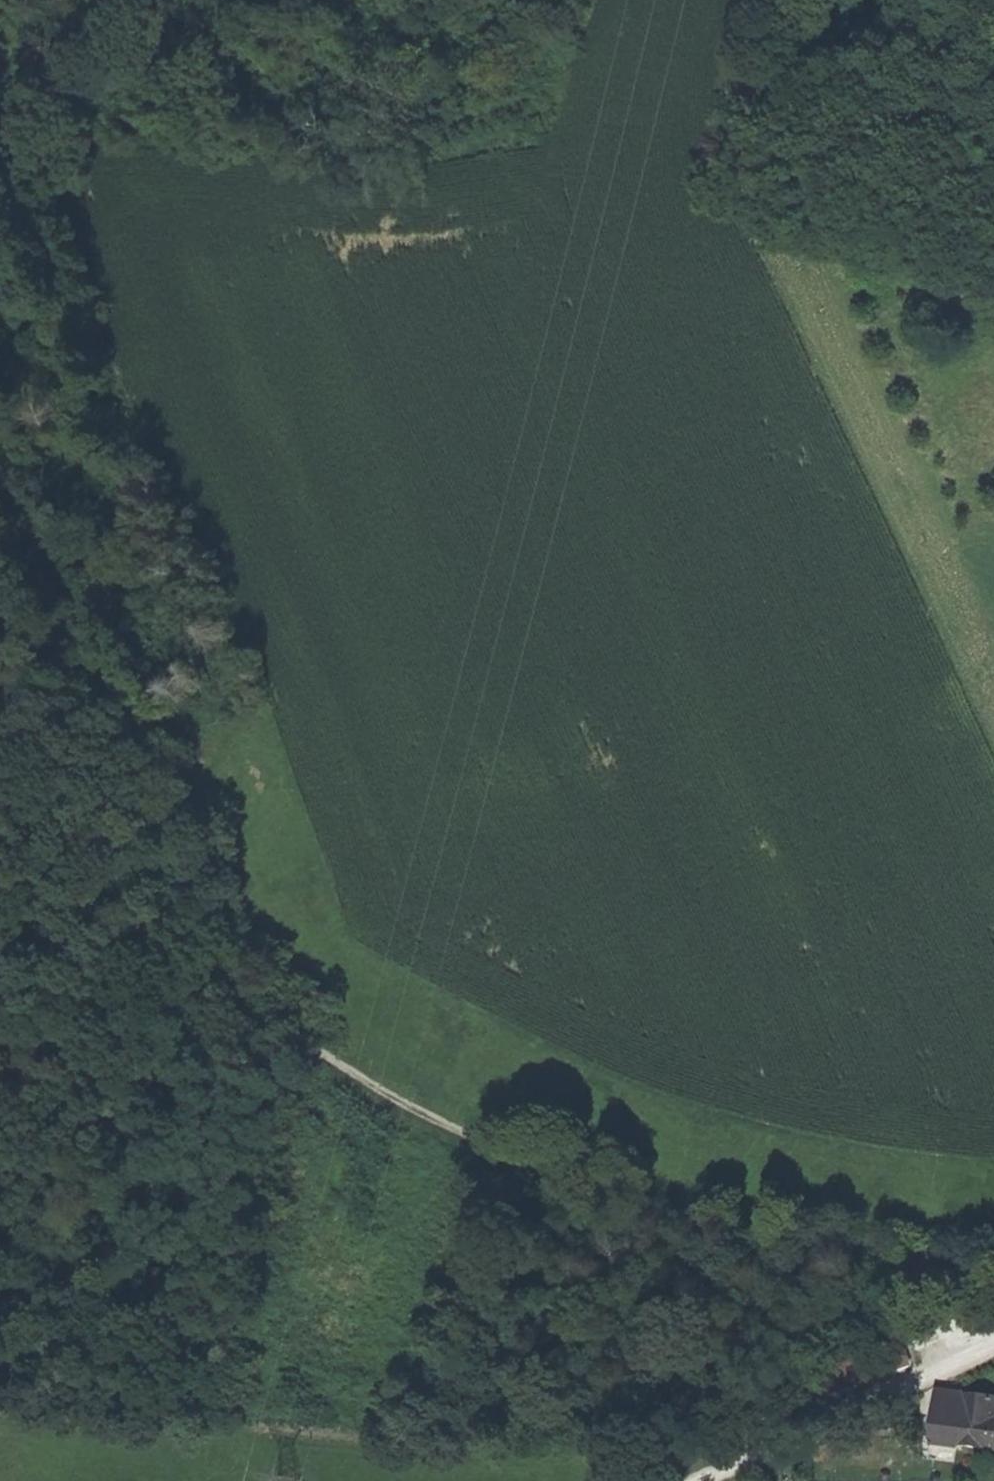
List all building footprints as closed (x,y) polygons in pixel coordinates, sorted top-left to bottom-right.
[(993,1452),(993,1399),(963,1396),(960,1414),(936,1412),(935,1428),(932,1427),(931,1446),(993,1452)]
